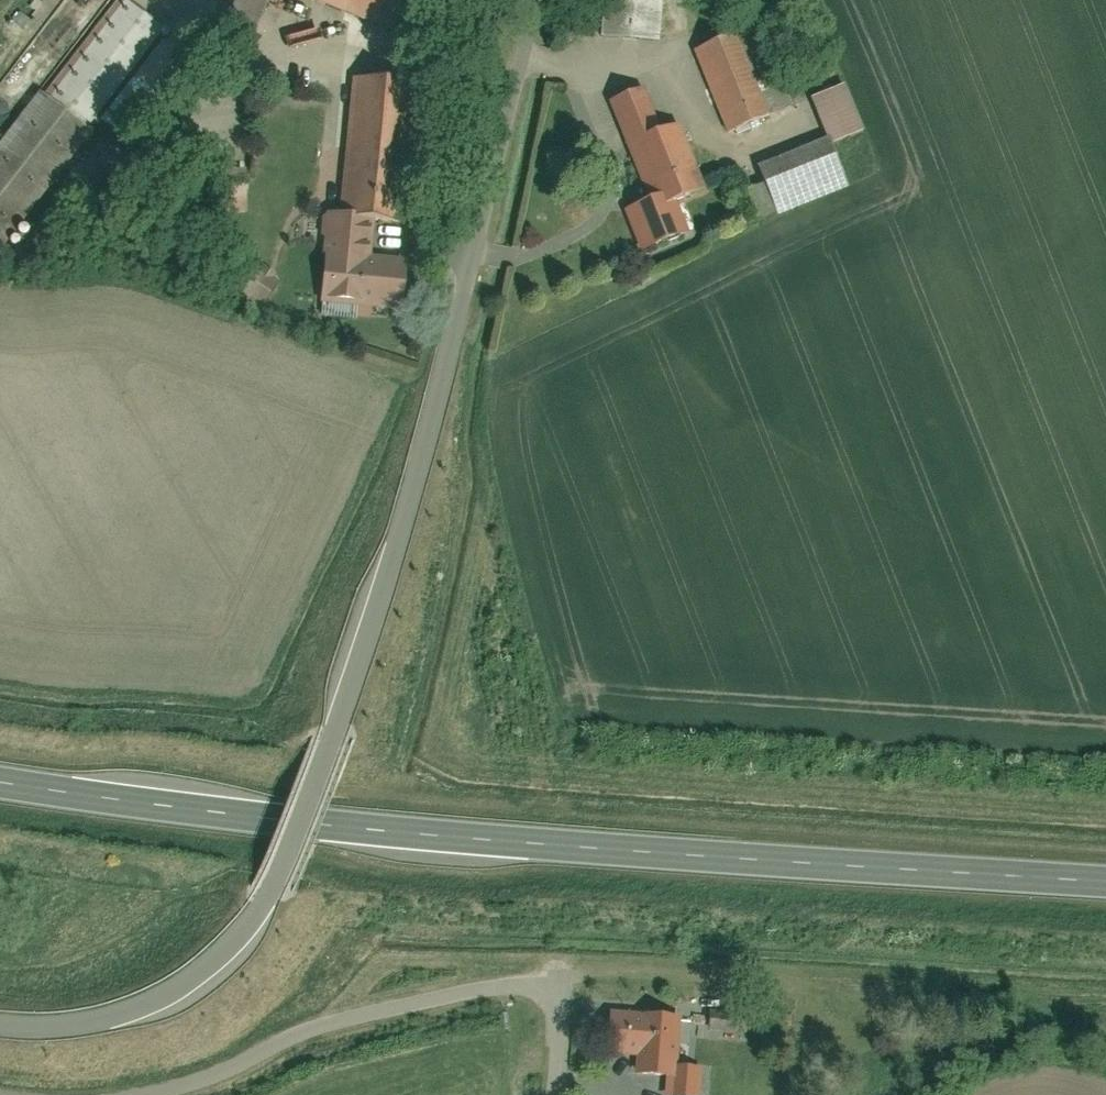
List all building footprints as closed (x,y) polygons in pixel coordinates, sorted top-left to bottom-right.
[(45,92),(96,132),(173,35),(129,0),(119,0),(45,92)] [(409,0),(327,0),(398,27),(409,0)] [(607,32),(661,36),(664,0),(610,0),(607,32)] [(741,32),(774,115),(797,106),(764,23),(741,32)] [(741,32),(699,49),(732,131),(774,115),(741,32)] [(419,84),(358,78),(345,218),(376,221),(405,224),(419,84)] [(868,132),(849,84),(816,97),(832,138),(835,145),(868,132)] [(647,89),(615,102),(658,206),(681,197),(708,185),(682,122),(664,130),(647,89)] [(0,149),(0,238),(7,244),(96,132),(45,92),(0,149)] [(832,138),(765,165),(771,182),(784,214),(852,187),(835,145),(832,138)] [(250,169),(212,170),(212,197),(251,196),(250,169)] [(771,182),(741,194),(754,226),(784,214),(771,182)] [(633,216),(647,251),(695,231),(681,197),(658,206),(633,216)] [(332,217),(324,301),(368,305),(372,256),(376,221),(345,218),(332,217)] [(405,308),(409,259),(372,256),(368,305),(405,308)] [(258,262),(242,285),(269,303),(284,280),(258,262)] [(609,1015),(608,1054),(635,1055),(634,1081),(667,1083),(667,1094),(696,1094),(697,1071),(678,1070),(680,1018),(609,1015)]
